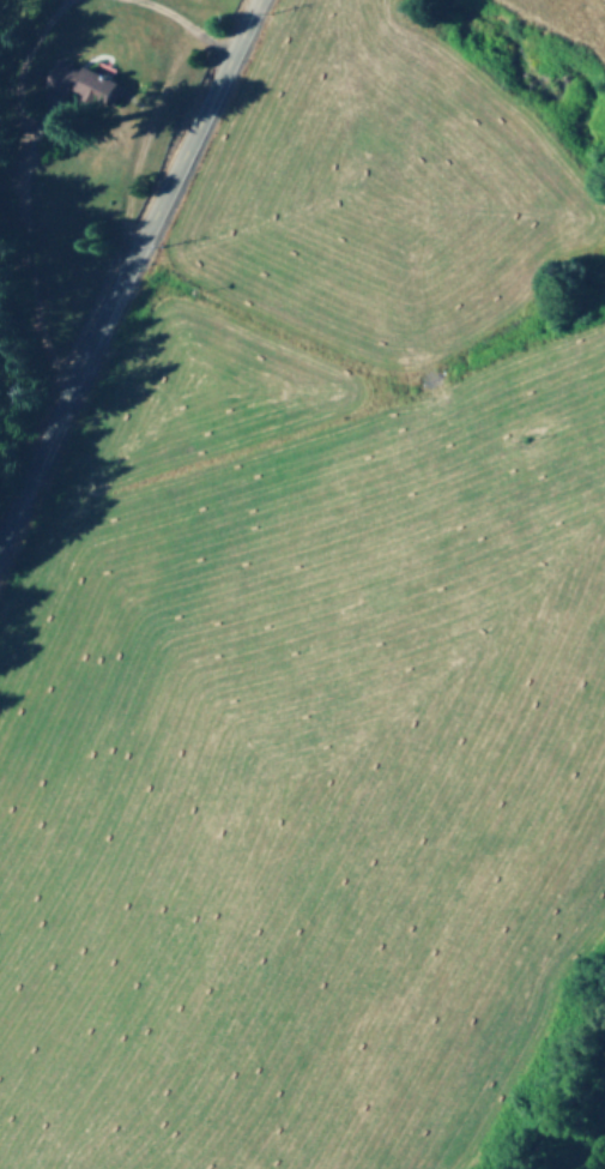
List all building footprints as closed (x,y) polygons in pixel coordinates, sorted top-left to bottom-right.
[(73,67),(47,60),(39,91),(82,102),(87,84),(70,80),(73,67)]
